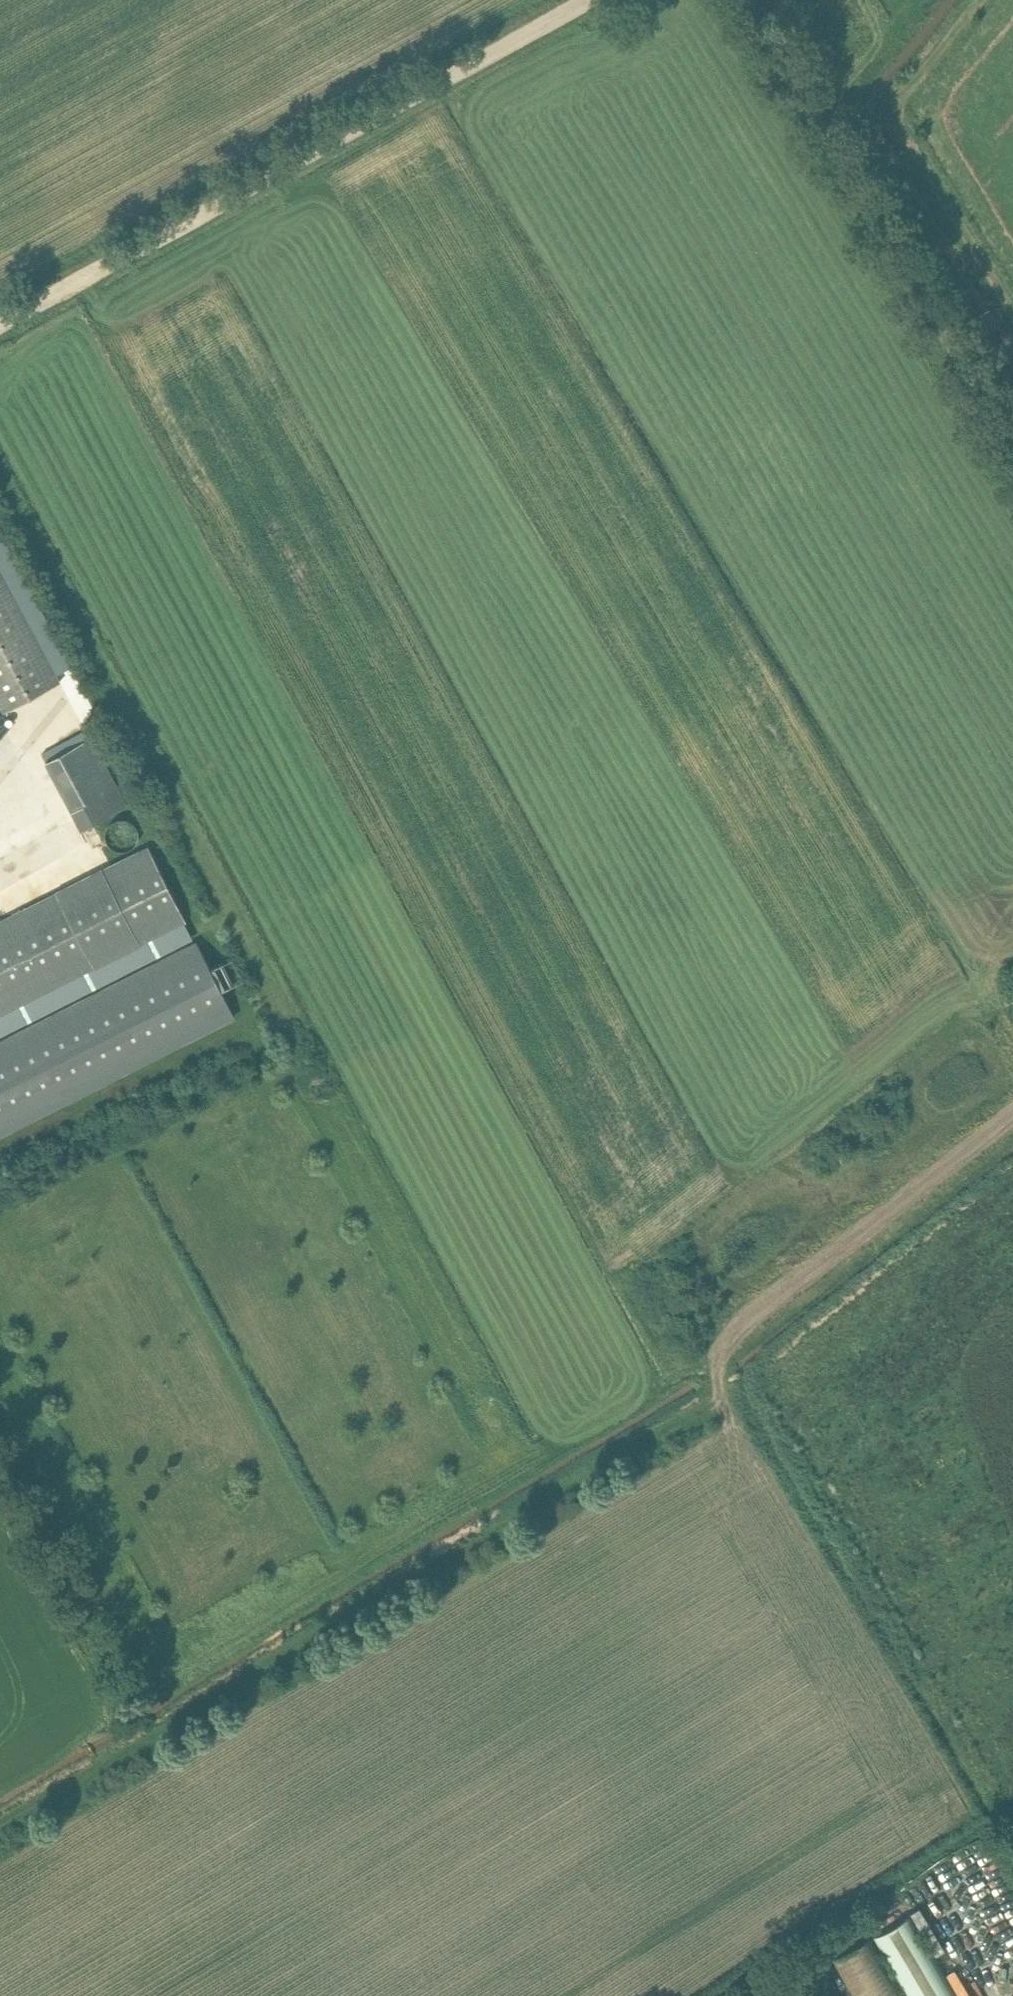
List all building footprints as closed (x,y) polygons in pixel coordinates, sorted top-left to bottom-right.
[(60,682),(0,571),(0,715),(60,682)] [(45,763),(72,811),(82,830),(127,804),(91,738),(45,763)] [(148,845),(0,920),(0,1016),(187,921),(148,845)] [(0,1042),(0,1135),(234,1016),(221,990),(234,984),(223,962),(210,968),(197,942),(0,1042)] [(909,1995),(959,1995),(910,1914),(873,1936),(880,1947),(879,1948),(884,1956),(885,1956),(890,1965),(889,1966),(895,1975),(896,1974),(909,1995)] [(881,1958),(869,1936),(831,1959),(853,1995),(904,1995),(887,1967),(888,1967),(882,1958),(881,1958)] [(960,1995),(971,1995),(955,1969),(946,1974),(960,1995)]
